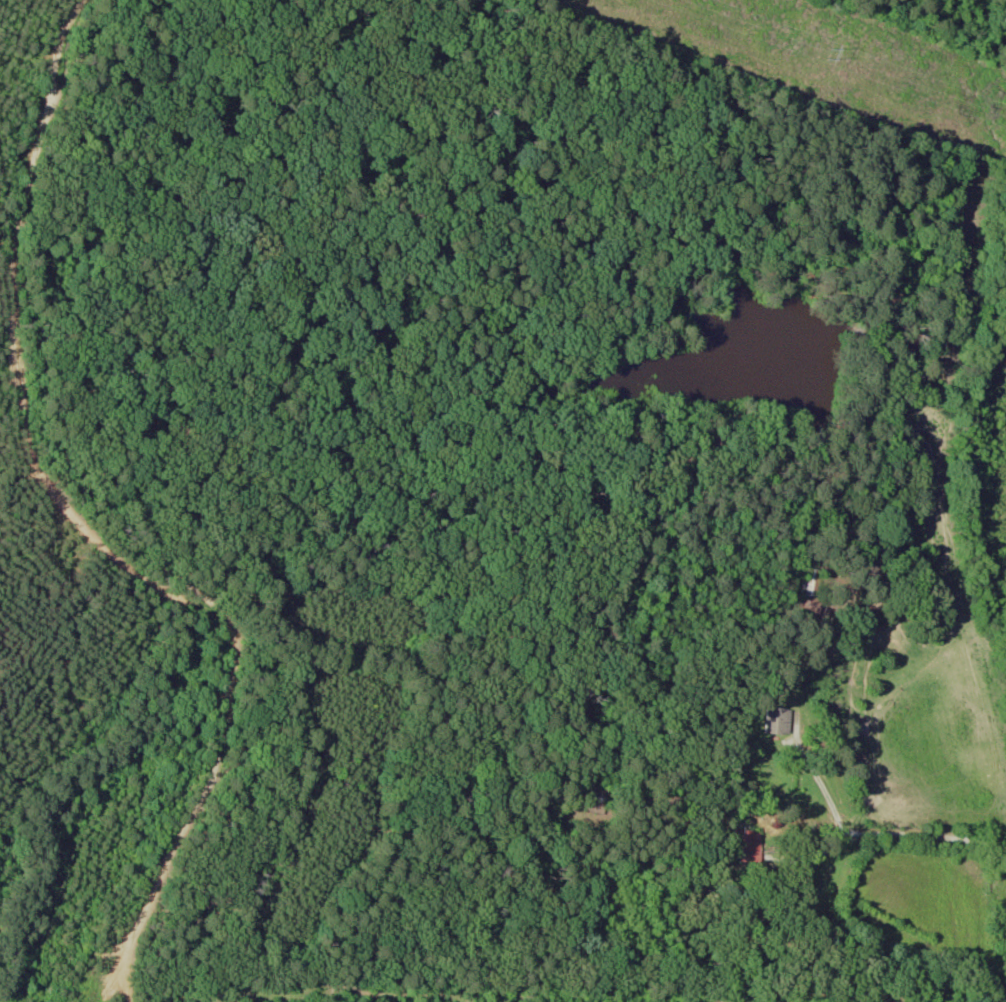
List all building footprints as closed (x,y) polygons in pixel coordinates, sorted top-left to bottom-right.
[(803,594),(822,597),(825,570),(806,568),(803,594)] [(792,734),(793,708),(768,708),(768,734),(792,734)] [(732,854),(761,856),(763,832),(734,830),(732,854)]
